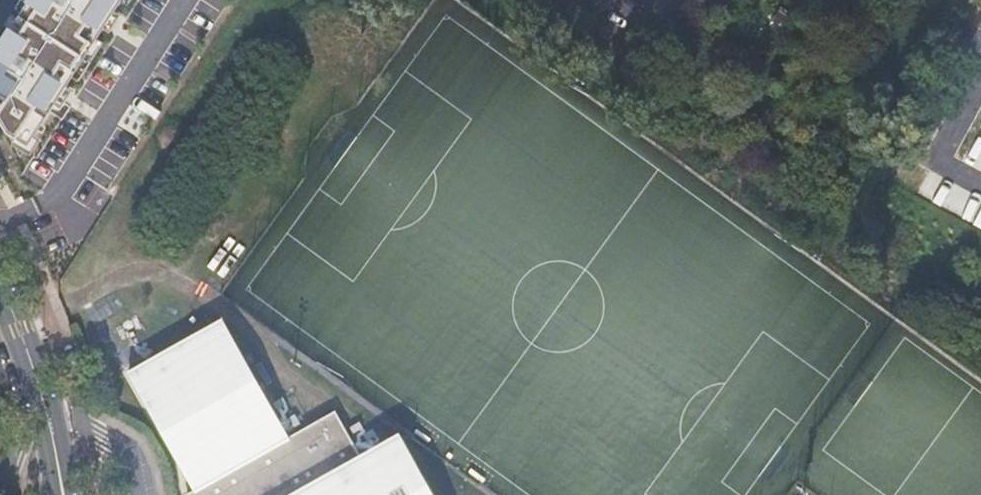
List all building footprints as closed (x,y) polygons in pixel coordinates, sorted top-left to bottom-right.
[(96,54),(132,0),(41,0),(32,13),(96,54)] [(802,11),(812,17),(823,0),(809,0),(802,11)] [(97,58),(31,15),(13,43),(2,37),(0,40),(0,99),(35,151),(97,58)] [(400,434),(361,455),(336,411),(287,438),(221,320),(127,373),(196,494),(434,494),(400,434)]
